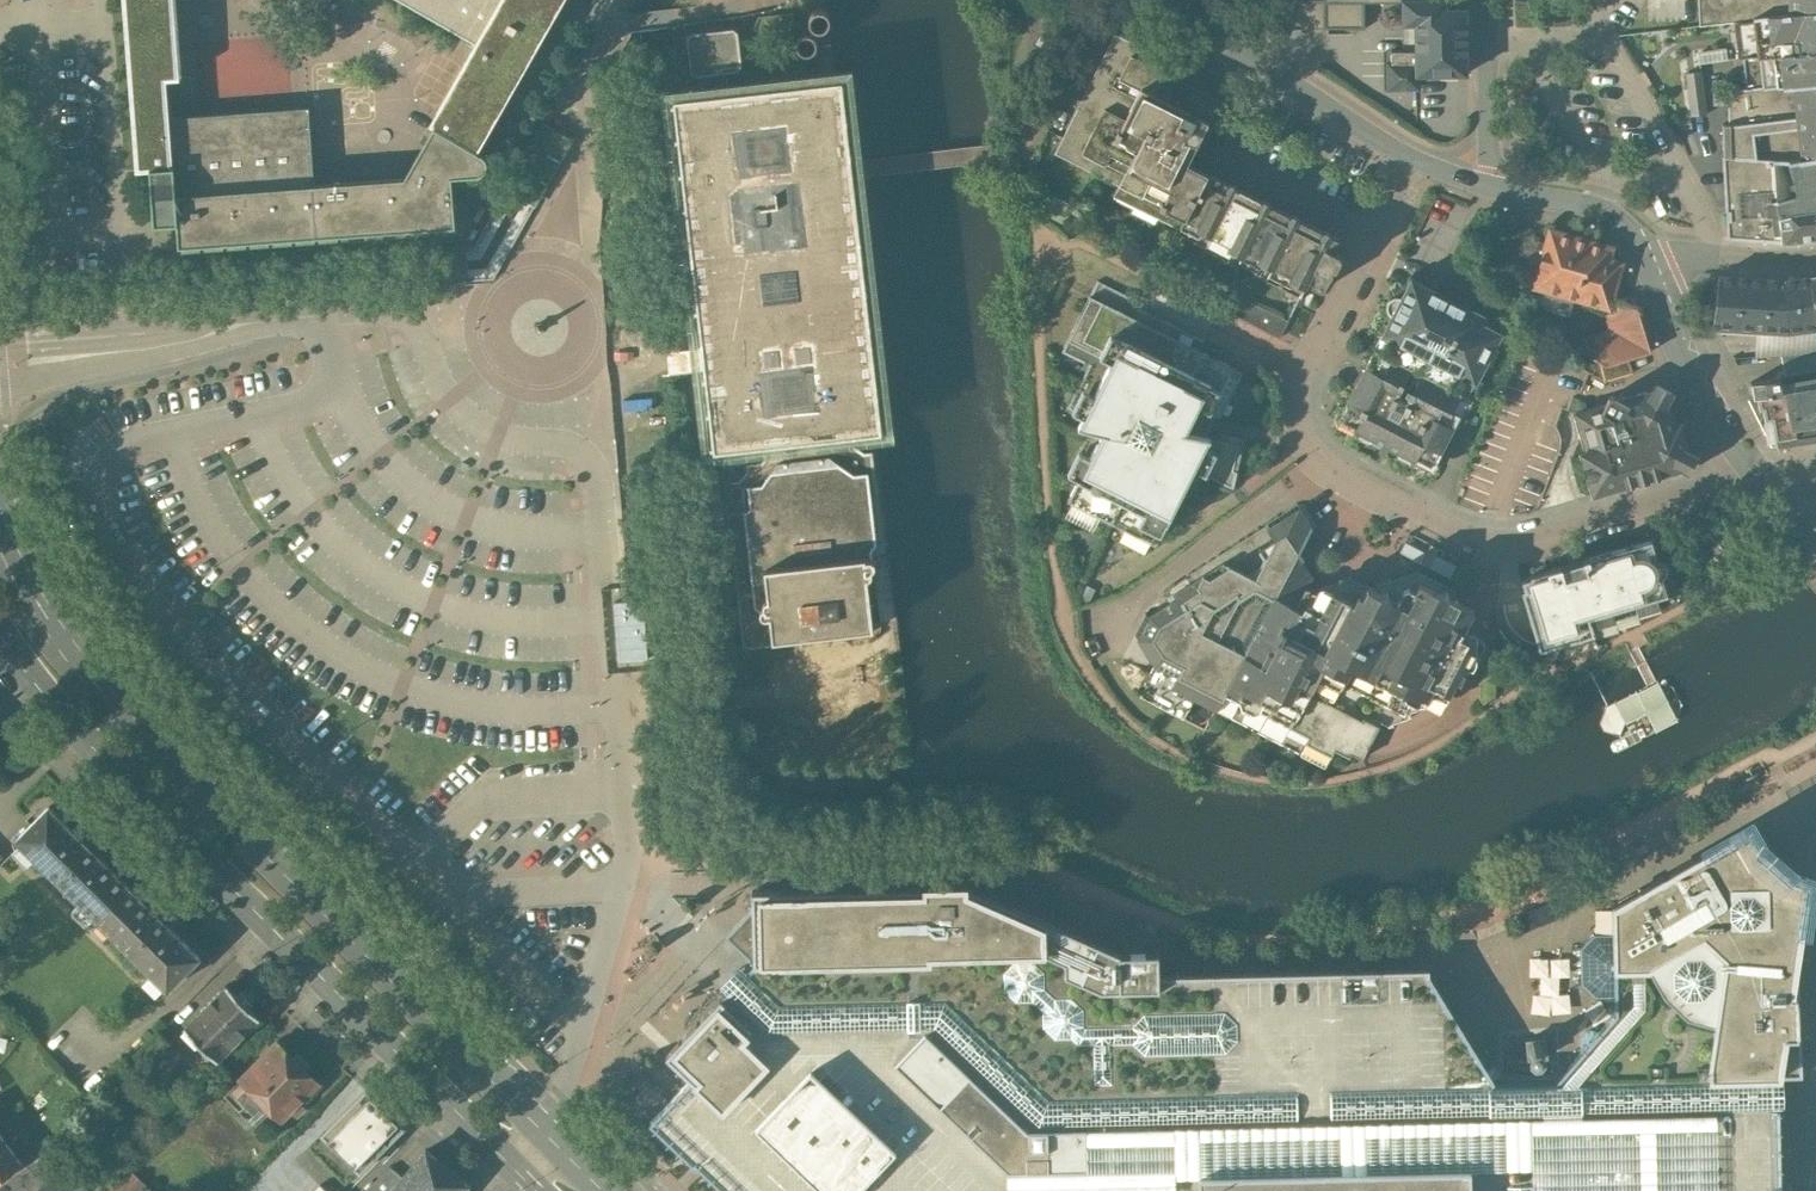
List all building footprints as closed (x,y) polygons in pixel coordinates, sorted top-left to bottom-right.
[(137,170),(150,169),(150,168),(173,166),(169,117),(167,79),(180,78),(174,0),(124,0),(137,170)] [(323,11),(330,0),(305,0),(323,11)] [(432,122),(435,124),(403,177),(380,179),(384,225),(424,222),(454,220),(451,177),(475,176),(482,173),(486,166),(485,159),(480,154),(474,151),(560,0),(502,0),(477,45),(432,122)] [(477,45),(502,0),(398,0),(477,45)] [(1324,0),(1278,0),(1278,28),(1324,28),(1324,0)] [(1324,28),(1364,27),(1364,0),(1374,0),(1324,0),(1324,28)] [(1446,0),(1407,0),(1407,11),(1403,11),(1403,24),(1416,24),(1416,62),(1416,74),(1430,73),(1467,73),(1467,27),(1467,8),(1446,8),(1446,0)] [(1700,25),(1734,20),(1734,21),(1754,19),(1751,0),(1698,0),(1700,25)] [(1754,19),(1815,11),(1815,0),(1751,0),(1754,19)] [(1734,21),(1738,58),(1753,56),(1815,49),(1815,11),(1754,19),(1734,21)] [(733,28),(690,33),(687,38),(691,72),(695,76),(727,72),(738,71),(742,66),(738,32),(733,28)] [(1229,77),(1142,33),(1136,44),(1115,33),(1078,107),(1120,128),(1131,107),(1165,125),(1176,104),(1208,120),(1229,77)] [(1726,46),(1700,51),(1702,61),(1728,56),(1726,46)] [(1753,56),(1756,85),(1780,81),(1782,81),(1815,78),(1815,49),(1753,56)] [(72,82),(92,82),(92,52),(72,52),(72,82)] [(1416,62),(1389,62),(1389,86),(1430,86),(1430,73),(1416,74),(1416,62)] [(1689,113),(1706,112),(1703,69),(1687,70),(1689,113)] [(782,95),(727,101),(726,92),(726,89),(729,86),(727,72),(699,75),(702,95),(703,104),(693,105),(689,109),(682,110),(690,179),(693,203),(709,344),(709,348),(710,358),(711,365),(716,365),(718,387),(721,387),(728,446),(856,432),(856,428),(863,428),(860,406),(853,407),(852,401),(860,401),(858,388),(860,387),(864,383),(862,365),(858,362),(857,353),(860,349),(858,331),(854,328),(853,319),(857,315),(855,297),(850,294),(849,285),(853,281),(851,263),(846,260),(845,251),(849,247),(847,229),(842,226),(841,217),(845,213),(843,195),(838,192),(834,192),(831,162),(835,158),(832,136),(827,133),(811,135),(807,139),(792,140),(791,132),(786,129),(785,120),(789,116),(787,98),(782,95)] [(1780,81),(1756,85),(1759,109),(1786,105),(1815,102),(1815,78),(1782,81),(1780,81)] [(842,79),(726,92),(727,101),(782,95),(787,98),(789,116),(785,120),(786,129),(791,132),(792,140),(807,139),(811,135),(827,133),(832,136),(835,158),(831,162),(834,192),(838,192),(843,195),(845,213),(841,217),(842,226),(847,229),(849,247),(845,251),(846,260),(851,263),(853,281),(849,285),(850,294),(855,297),(857,315),(853,319),(854,328),(858,331),(860,349),(857,353),(858,362),(862,365),(864,383),(860,387),(858,388),(860,401),(852,401),(853,407),(860,406),(863,428),(856,428),(856,432),(857,433),(864,438),(866,455),(869,457),(873,456),(870,431),(881,430),(842,79)] [(1726,79),(1712,79),(1714,104),(1727,104),(1726,79)] [(1746,87),(1728,89),(1729,104),(1728,104),(1728,123),(1738,123),(1738,127),(1783,120),(1782,118),(1787,117),(1786,105),(1759,109),(1756,85),(1747,87),(1746,87)] [(702,95),(674,99),(702,344),(714,448),(728,446),(721,387),(718,387),(716,365),(711,365),(709,348),(709,344),(693,203),(690,179),(682,110),(689,109),(693,105),(703,104),(702,95)] [(1786,105),(1787,117),(1790,134),(1734,135),(1735,155),(1796,157),(1815,155),(1815,102),(1786,105)] [(1165,125),(1131,107),(1120,128),(1078,107),(1054,153),(1140,196),(1135,207),(1179,229),(1207,172),(1187,163),(1208,120),(1176,104),(1165,125)] [(309,107),(169,117),(173,166),(177,222),(177,239),(318,230),(309,107)] [(1738,127),(1738,123),(1728,123),(1722,123),(1723,155),(1735,155),(1734,135),(1790,134),(1787,117),(1782,118),(1783,120),(1738,127)] [(1796,157),(1735,155),(1723,155),(1728,238),(1782,241),(1780,214),(1815,204),(1815,155),(1796,157)] [(173,166),(150,168),(150,169),(154,224),(177,222),(173,166)] [(1327,259),(1202,197),(1204,193),(1200,192),(1209,174),(1207,172),(1179,229),(1181,230),(1179,233),(1192,240),(1195,233),(1208,240),(1204,249),(1223,258),(1226,252),(1240,259),(1238,262),(1253,270),(1256,264),(1270,271),(1265,279),(1300,297),(1307,283),(1320,290),(1323,289),(1333,268),(1335,268),(1341,257),(1340,254),(1331,250),(1327,259)] [(380,179),(335,183),(338,228),(384,225),(380,179)] [(1780,214),(1782,241),(1815,236),(1815,204),(1780,214)] [(1614,246),(1551,228),(1547,243),(1533,239),(1522,275),(1536,279),(1533,287),(1602,307),(1610,309),(1613,300),(1623,262),(1610,258),(1614,246)] [(477,232),(473,229),(468,237),(472,240),(477,232)] [(1719,274),(1713,325),(1756,328),(1758,355),(1797,353),(1807,352),(1808,352),(1815,350),(1815,324),(1815,319),(1813,277),(1797,279),(1719,274)] [(1443,304),(1407,285),(1401,296),(1397,295),(1393,296),(1389,298),(1387,301),(1385,305),(1386,309),(1388,313),(1391,316),(1375,347),(1468,396),(1500,333),(1483,324),(1486,316),(1485,315),(1447,296),(1443,304)] [(1500,296),(1496,293),(1485,315),(1486,316),(1483,324),(1500,333),(1500,335),(1515,343),(1518,333),(1500,296)] [(1243,371),(1090,295),(1070,334),(1113,356),(1078,426),(1101,432),(1067,501),(1155,545),(1194,467),(1233,486),(1237,469),(1234,468),(1239,442),(1210,436),(1243,371)] [(1638,308),(1613,300),(1610,309),(1602,307),(1610,329),(1584,338),(1590,356),(1601,362),(1606,365),(1628,358),(1651,351),(1638,308)] [(1289,320),(1252,301),(1243,319),(1280,337),(1289,320)] [(1468,396),(1375,347),(1338,420),(1432,468),(1469,396),(1468,396)] [(1808,352),(1807,352),(1797,353),(1800,373),(1750,381),(1753,396),(1774,439),(1815,432),(1815,350),(1808,352)] [(1628,358),(1606,365),(1601,362),(1604,379),(1633,372),(1628,358)] [(1626,401),(1614,395),(1609,396),(1602,409),(1597,406),(1590,408),(1575,412),(1582,437),(1581,437),(1586,450),(1580,452),(1592,493),(1682,466),(1680,461),(1685,453),(1690,452),(1681,421),(1676,423),(1668,396),(1663,398),(1655,394),(1654,388),(1629,396),(1626,401)] [(856,432),(728,446),(731,469),(740,477),(744,508),(747,510),(748,524),(742,532),(747,578),(753,583),(754,589),(749,595),(754,639),(774,637),(859,627),(860,629),(862,631),(864,632),(866,632),(869,632),(871,630),(872,629),(872,627),(873,626),(871,608),(869,590),(866,567),(871,566),(872,565),(874,563),(874,562),(874,560),(874,558),(873,557),(872,556),(871,547),(875,541),(871,498),(868,478),(875,477),(873,456),(869,457),(866,455),(864,438),(857,433),(856,432)] [(875,477),(868,478),(871,498),(874,497),(877,494),(875,477)] [(1266,525),(1170,586),(1177,597),(1150,615),(1145,612),(1134,633),(1154,664),(1177,676),(1171,687),(1216,709),(1244,654),(1265,665),(1306,587),(1309,581),(1295,574),(1304,558),(1299,551),(1312,527),(1317,524),(1304,504),(1297,503),(1265,524),(1266,525)] [(771,642),(774,637),(754,639),(749,595),(754,589),(753,583),(747,578),(742,532),(748,524),(747,510),(744,508),(733,509),(728,514),(743,641),(748,644),(771,642)] [(1651,538),(1530,574),(1531,577),(1522,579),(1525,588),(1521,589),(1539,649),(1595,633),(1590,617),(1641,601),(1667,593),(1662,576),(1665,572),(1666,568),(1666,564),(1664,560),(1660,557),(1656,556),(1651,538)] [(1350,576),(1320,586),(1316,592),(1306,587),(1265,665),(1244,654),(1216,709),(1327,767),(1338,746),(1363,759),(1382,723),(1390,727),(1391,725),(1408,719),(1411,713),(1444,702),(1471,649),(1469,648),(1477,634),(1464,628),(1473,609),(1459,602),(1460,601),(1455,598),(1457,595),(1455,588),(1418,569),(1377,583),(1374,588),(1350,576)] [(876,589),(869,590),(871,608),(878,607),(876,589)] [(1641,601),(1590,617),(1595,633),(1617,626),(1643,608),(1641,601)] [(128,886),(48,806),(16,839),(96,918),(128,886)] [(1159,974),(1158,952),(1120,953),(967,884),(752,890),(752,909),(726,936),(754,962),(752,964),(752,965),(737,977),(721,997),(720,996),(666,1054),(691,1078),(650,1121),(694,1163),(695,1162),(726,1190),(1774,1190),(1773,1187),(1779,1187),(1777,1106),(1774,1106),(1774,1098),(1772,1074),(1801,1074),(1800,1032),(1796,1032),(1795,995),(1799,995),(1798,953),(1796,953),(1807,884),(1781,873),(1780,873),(1770,864),(1758,853),(1744,829),(1728,838),(1728,837),(1612,903),(1613,933),(1594,934),(1593,935),(1580,948),(1581,983),(1596,996),(1614,996),(1615,1011),(1586,1043),(1554,1079),(1494,1081),(1491,1076),(1500,1070),(1494,1061),(1486,1067),(1428,973),(1428,967),(1159,974)] [(128,886),(96,918),(167,989),(199,957),(128,886)] [(226,983),(185,1026),(186,1027),(184,1030),(185,1036),(192,1044),(198,1045),(201,1043),(218,1060),(261,1018),(250,1008),(261,997),(247,984),(237,994),(226,983)] [(1553,1035),(1526,1036),(1527,1061),(1554,1060),(1553,1035)] [(276,1041),(239,1079),(255,1095),(280,1120),(318,1083),(304,1069),(309,1063),(297,1051),(292,1056),(276,1041)] [(255,1095),(240,1079),(223,1096),(239,1112),(255,1095)] [(365,1089),(322,1133),(359,1170),(403,1126),(365,1089)] [(22,1164),(0,1134),(0,1179),(22,1164)] [(391,1190),(460,1190),(467,1183),(426,1149),(403,1177),(391,1190)] [(363,1190),(391,1190),(403,1177),(390,1164),(363,1190)] [(114,1190),(139,1190),(147,1183),(133,1170),(114,1190)] [(38,1190),(62,1190),(55,1180),(38,1190)]
